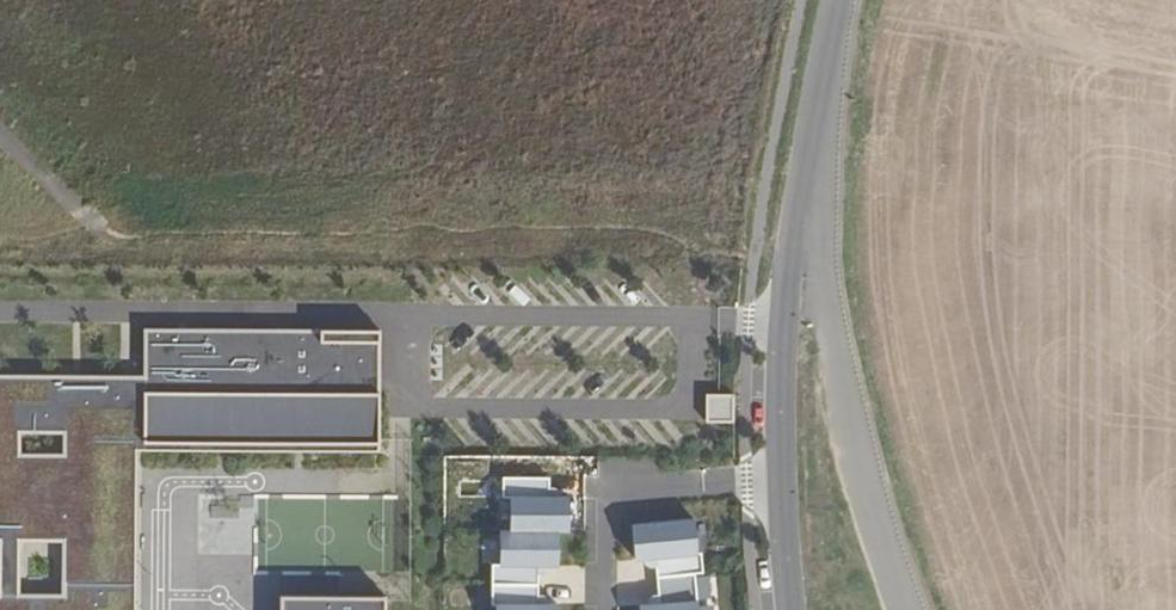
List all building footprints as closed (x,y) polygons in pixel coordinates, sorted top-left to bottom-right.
[(136,449),(378,450),(379,332),(144,331),(144,377),(0,377),(0,609),(135,609),(136,449)] [(704,419),(732,420),(733,393),(705,392),(704,419)] [(507,498),(507,531),(557,532),(567,532),(568,498),(549,497),(549,479),(503,478),(502,498),(507,498)] [(384,498),(267,498),(266,572),(384,572),(384,498)] [(655,559),(656,578),(694,575),(702,574),(701,553),(697,553),(693,520),(632,526),(635,561),(655,559)] [(492,566),(492,586),(537,586),(538,567),(557,567),(557,532),(507,531),(497,531),(496,566),(492,566)] [(694,575),(656,578),(659,604),(640,606),(640,609),(697,609),(694,575)] [(509,609),(557,609),(557,605),(537,605),(537,586),(492,586),(492,604),(509,605),(509,609)] [(386,598),(279,598),(279,609),(386,609),(386,598)]
